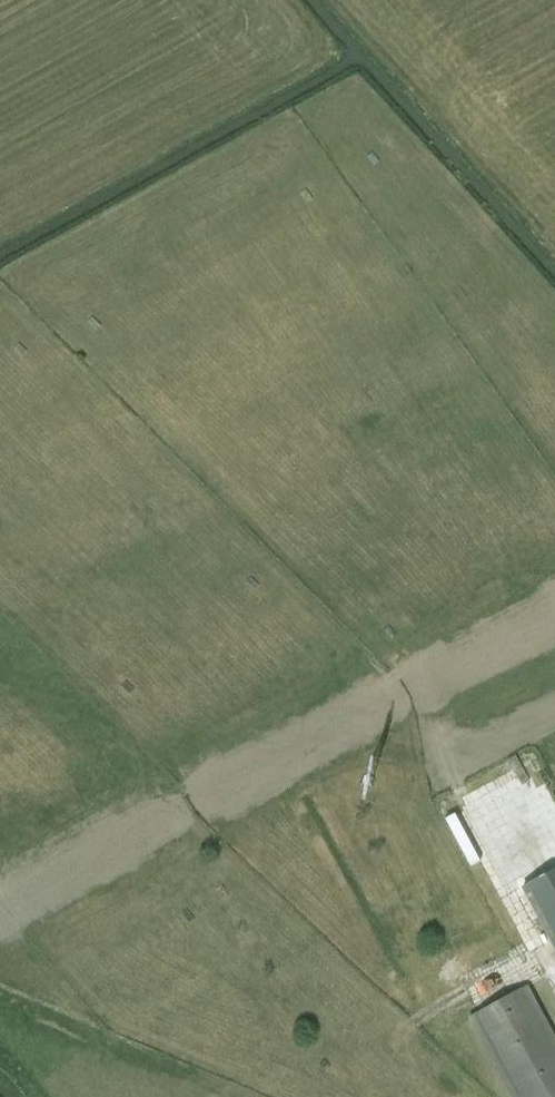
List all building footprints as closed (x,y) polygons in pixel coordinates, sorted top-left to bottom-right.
[(554,948),(554,868),(521,886),(554,948)] [(512,1096),(554,1096),(554,1034),(529,985),(469,1017),(512,1096)]
